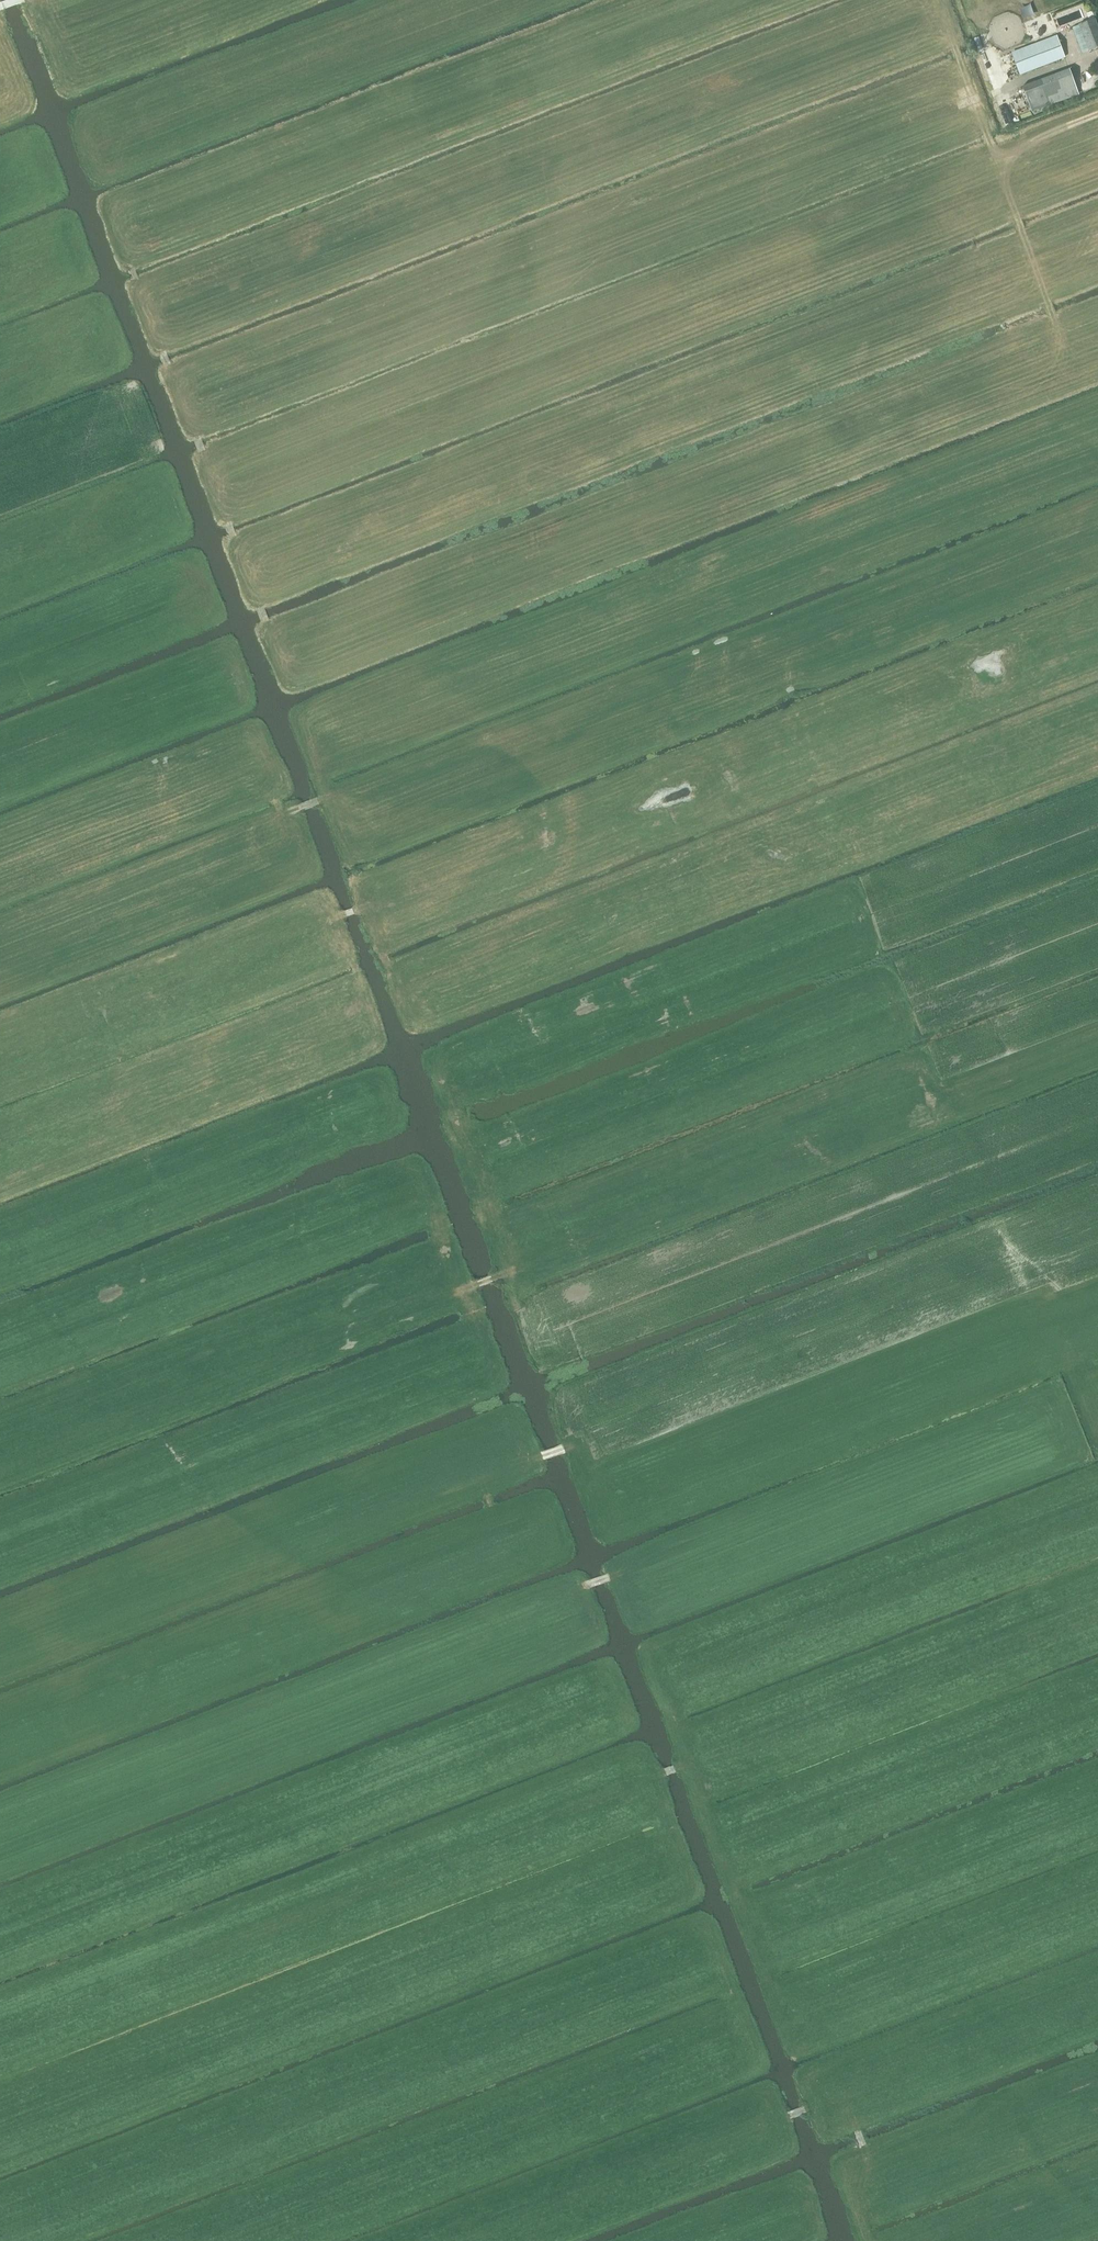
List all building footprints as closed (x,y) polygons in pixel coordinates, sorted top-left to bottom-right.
[(1095,19),(1080,25),(1089,51),(1097,47),(1097,26),(1095,19)] [(1065,57),(1057,36),(1001,58),(1009,79),(1065,57)] [(1079,94),(1070,69),(1023,86),(1032,111),(1079,94)]
